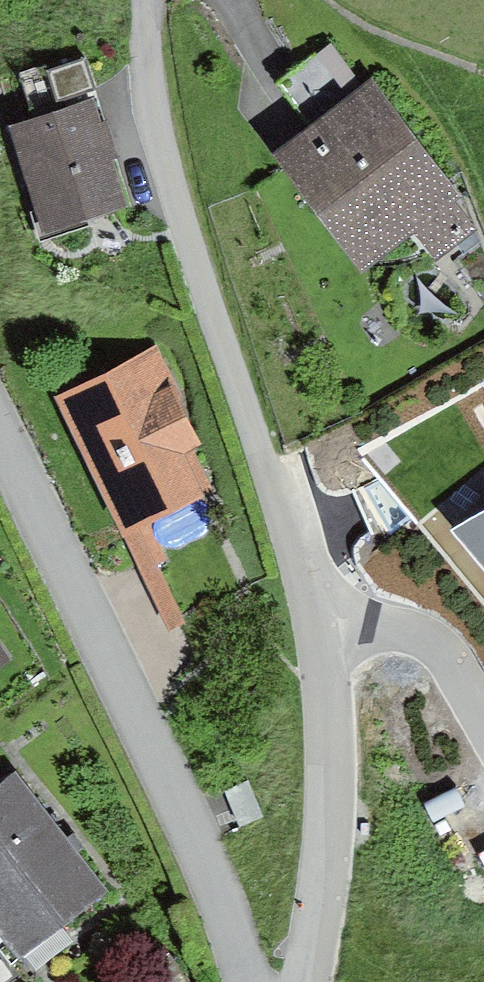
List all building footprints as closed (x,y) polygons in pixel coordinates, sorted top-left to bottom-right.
[(340,35),(292,65),(316,101),(363,71),(340,35)] [(373,78),(275,150),(359,266),(413,227),(439,262),(483,230),(373,78)] [(97,96),(19,116),(46,222),(124,202),(97,96)] [(140,372),(49,409),(123,559),(212,521),(140,372)] [(461,535),(483,570),(483,520),(461,535)] [(12,672),(0,655),(0,680),(12,672)] [(0,806),(0,928),(23,957),(105,894),(23,788),(0,806)]
